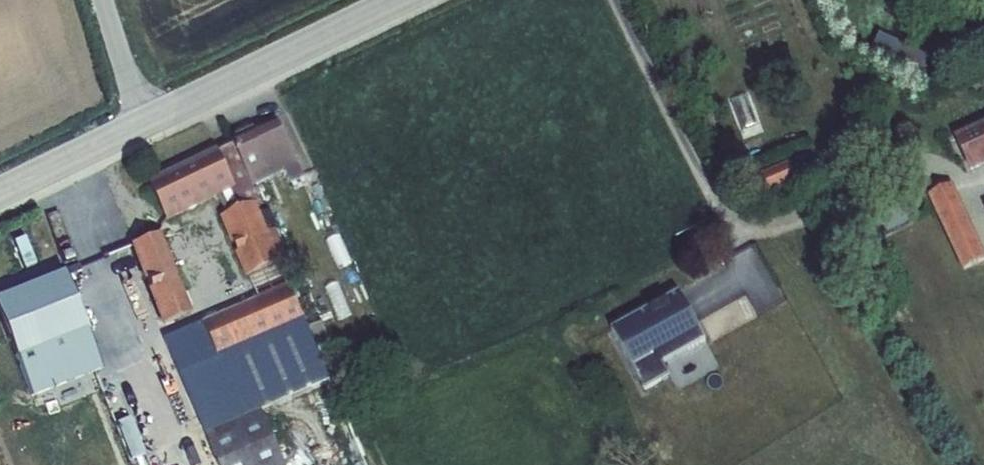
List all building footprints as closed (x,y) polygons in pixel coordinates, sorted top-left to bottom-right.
[(870,54),(920,77),(928,58),(879,36),(870,54)] [(740,140),(761,134),(749,94),(728,100),(740,140)] [(278,122),(233,143),(234,145),(252,184),(254,183),(254,184),(285,170),(293,184),(304,179),(278,122)] [(953,137),(970,173),(983,167),(983,123),(953,137)] [(234,145),(216,153),(234,191),(219,198),(227,215),(256,203),(260,201),(252,184),(234,145)] [(150,185),(168,222),(219,198),(234,191),(216,153),(150,185)] [(752,178),(762,201),(798,185),(787,162),(752,178)] [(951,185),(928,195),(945,231),(926,240),(948,288),(969,279),(964,269),(983,259),(983,258),(951,185)] [(227,215),(220,218),(232,245),(234,243),(239,252),(235,254),(246,278),(248,277),(278,264),(281,263),(280,262),(288,258),(275,228),(268,230),(256,203),(227,215)] [(191,312),(159,231),(129,244),(143,280),(147,278),(150,286),(146,288),(161,324),(191,312)] [(780,308),(756,254),(685,286),(709,340),(780,308)] [(288,285),(278,264),(248,277),(258,299),(288,285)] [(63,269),(0,294),(0,317),(32,396),(122,360),(112,336),(92,344),(63,269)] [(203,324),(170,339),(198,401),(270,370),(281,398),(329,377),(288,285),(258,299),(233,309),(232,306),(219,311),(220,315),(203,323),(203,324)] [(611,329),(645,389),(668,376),(660,363),(702,340),(677,293),(611,329)] [(323,361),(331,358),(322,338),(327,336),(321,321),(309,326),(323,361)] [(261,408),(205,432),(219,464),(285,464),(261,408)]
